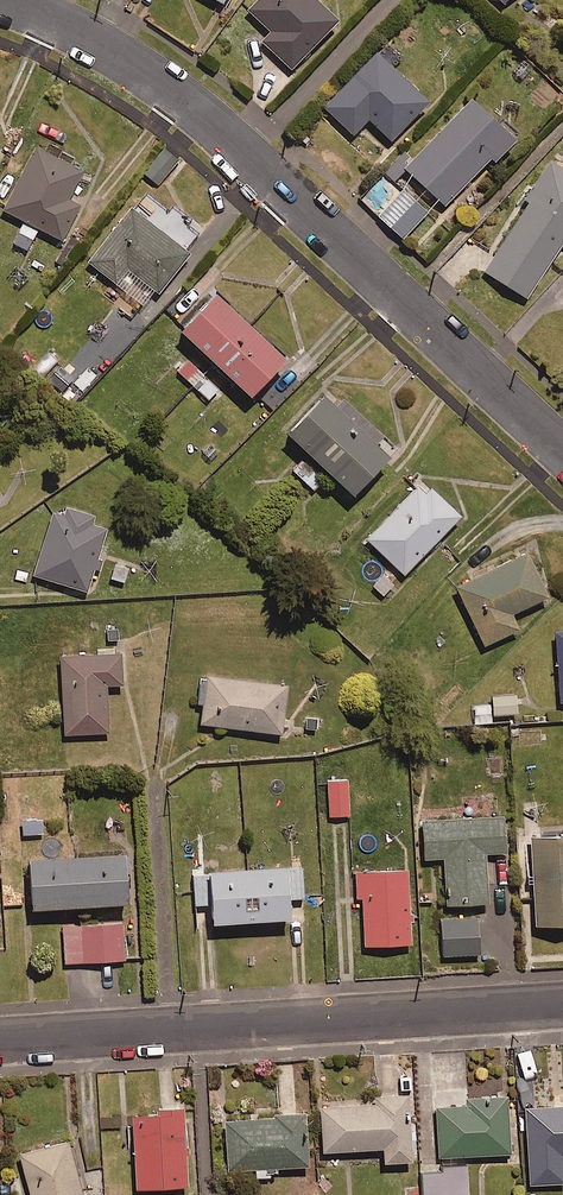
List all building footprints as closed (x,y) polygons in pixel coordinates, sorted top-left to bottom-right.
[(331,0),(255,0),(253,2),(278,24),(268,35),(297,61),(343,11),(331,0)] [(424,89),(369,42),(318,101),(350,128),(363,112),(387,132),(424,89)] [(505,124),(463,87),(399,162),(441,199),(505,124)] [(31,137),(0,192),(0,204),(22,217),(10,238),(24,246),(37,223),(56,234),(76,199),(62,192),(78,164),(31,137)] [(177,159),(161,145),(140,170),(156,184),(177,159)] [(544,155),(502,224),(506,227),(480,269),(524,295),(562,230),(562,167),(544,155)] [(390,190),(378,179),(361,198),(399,231),(422,206),(396,183),(390,190)] [(155,288),(188,247),(128,200),(84,257),(114,280),(125,265),(155,288)] [(282,351),(205,281),(171,319),(247,389),(282,351)] [(104,365),(93,353),(65,379),(76,391),(104,365)] [(216,383),(183,353),(170,367),(203,397),(216,383)] [(349,487),(384,449),(314,385),(279,423),(349,487)] [(326,472),(303,451),(289,467),(313,488),(326,472)] [(456,509),(417,474),(362,534),(401,570),(456,509)] [(31,571),(84,586),(90,566),(96,568),(101,550),(95,548),(102,522),(79,516),(82,507),(51,498),(31,571)] [(545,589),(521,545),(452,582),(483,641),(516,624),(508,609),(545,589)] [(129,562),(111,557),(106,576),(123,581),(129,562)] [(550,623),(558,697),(562,697),(562,622),(550,623)] [(116,647),(55,650),(60,730),(105,727),(102,680),(118,679),(116,647)] [(276,728),(282,679),(201,670),(195,718),(276,728)] [(512,708),(511,689),(487,691),(489,710),(512,708)] [(319,710),(299,710),(299,729),(319,729),(319,710)] [(344,776),(324,777),(326,812),(346,810),(344,776)] [(500,846),(498,809),(418,814),(420,854),(440,852),(443,899),(484,896),(481,847),(500,846)] [(43,832),(42,815),(18,817),(19,834),(43,832)] [(528,830),(531,919),(562,918),(562,829),(528,830)] [(119,892),(115,842),(19,851),(23,900),(119,892)] [(301,897),(299,865),(280,866),(280,860),(203,865),(204,874),(189,875),(191,905),(205,904),(206,918),(284,913),(283,898),(301,897)] [(402,863),(354,867),(360,941),(408,937),(402,863)] [(474,913),(435,916),(437,952),(476,949),(474,913)] [(122,955),(119,918),(60,923),(63,959),(122,955)] [(379,1156),(406,1154),(401,1088),(373,1090),(374,1098),(316,1103),(320,1147),(378,1142),(379,1156)] [(433,1103),(437,1152),(506,1148),(502,1088),(462,1091),(463,1101),(433,1103)] [(522,1103),(526,1180),(561,1178),(560,1160),(562,1160),(562,1101),(522,1103)] [(181,1179),(178,1102),(127,1104),(131,1181),(181,1179)] [(249,1164),(250,1174),(274,1171),(273,1162),(303,1159),(298,1107),(220,1115),(225,1167),(249,1164)] [(65,1139),(17,1152),(29,1194),(80,1194),(65,1139)] [(437,1161),(438,1167),(419,1169),(420,1181),(401,1183),(401,1194),(464,1194),(462,1160),(437,1161)]
